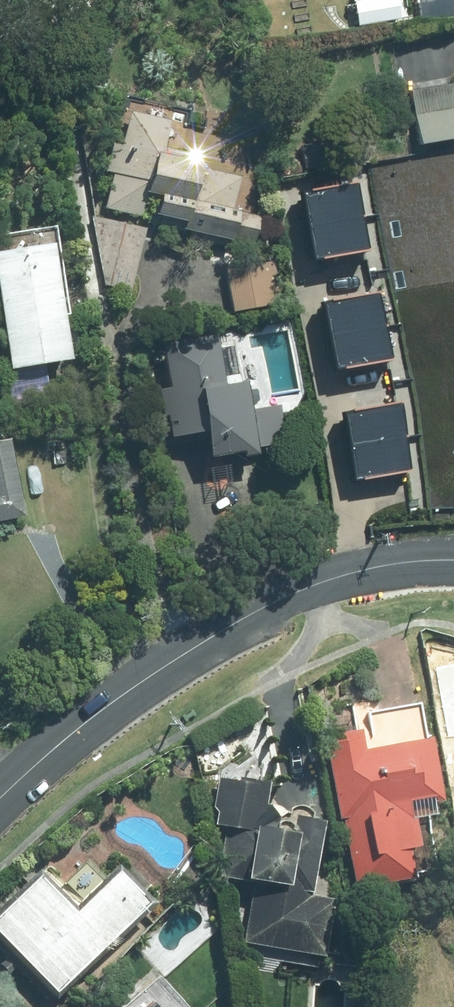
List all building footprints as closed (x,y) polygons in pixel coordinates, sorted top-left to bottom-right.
[(363,24),(406,16),(403,0),(359,0),(363,24)] [(414,88),(423,142),(453,137),(453,81),(414,88)] [(134,106),(108,205),(145,215),(152,188),(166,192),(161,211),(189,218),(187,226),(257,244),(265,215),(235,207),(244,174),(206,165),(209,155),(164,143),(172,116),(134,106)] [(366,164),(429,503),(453,503),(453,149),(366,164)] [(304,193),(316,257),(370,247),(358,183),(304,193)] [(149,226),(94,215),(84,273),(138,283),(149,226)] [(0,248),(0,263),(17,364),(75,355),(55,239),(0,248)] [(276,259),(228,268),(236,311),(284,303),(276,259)] [(323,305),(334,369),(388,359),(377,296),(323,305)] [(261,449),(249,379),(229,382),(221,334),(166,343),(173,382),(164,383),(172,433),(208,427),(213,457),(261,449)] [(348,416),(359,480),(413,470),(402,406),(348,416)] [(28,513),(13,437),(0,440),(0,519),(28,513)] [(445,737),(453,736),(453,667),(435,670),(445,737)] [(372,725),(326,733),(340,814),(345,813),(357,884),(422,873),(416,840),(422,839),(418,814),(445,809),(426,699),(369,708),(372,725)] [(255,877),(246,937),(327,950),(336,893),(314,890),(325,812),(267,804),(271,777),(218,769),(213,807),(222,808),(213,871),(255,877)] [(126,881),(97,845),(55,885),(17,845),(0,861),(0,935),(34,969),(126,881)] [(40,1005),(42,1006),(163,1006),(133,972),(97,1002),(74,975),(40,1005)]
